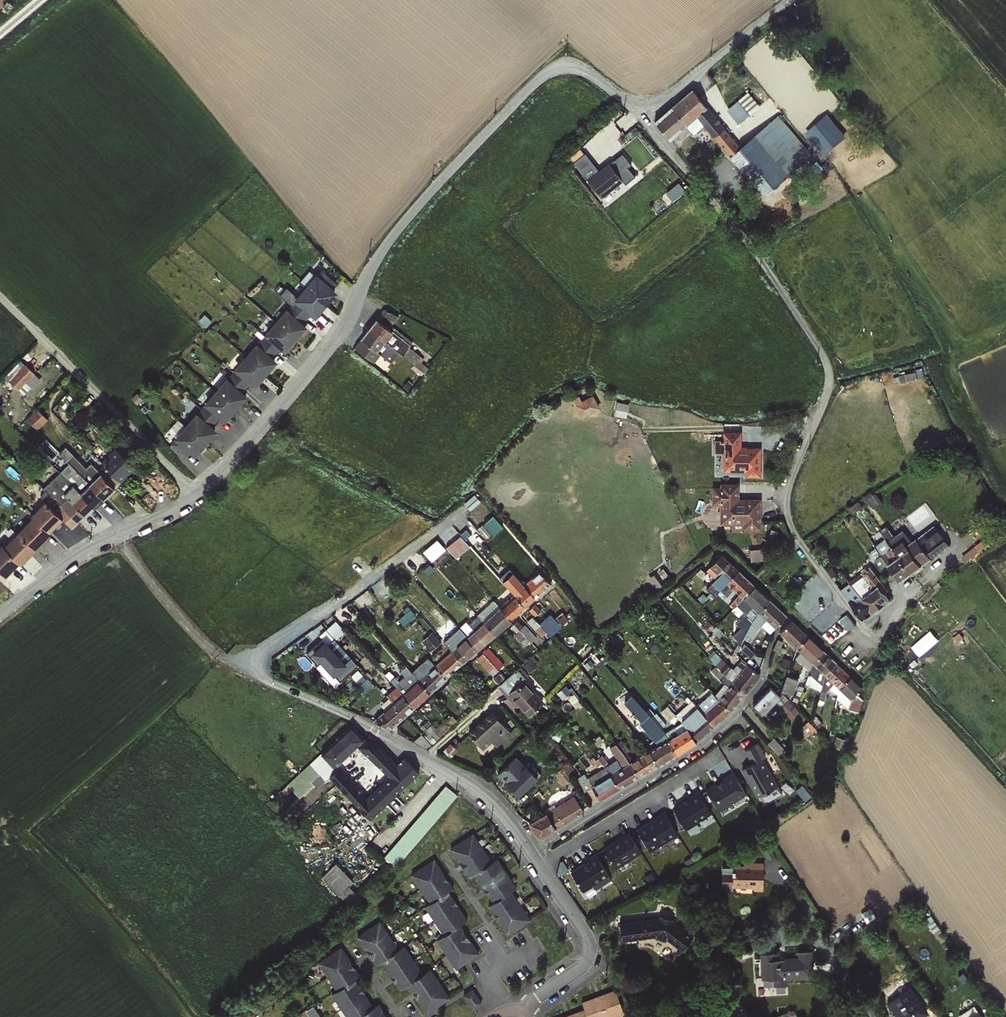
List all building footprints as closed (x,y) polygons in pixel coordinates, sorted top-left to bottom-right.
[(749,141),(710,96),(709,97),(698,84),(655,120),(673,141),(690,127),(696,135),(707,125),(768,195),(815,154),(781,114),(749,141)] [(755,92),(745,96),(752,111),(761,107),(755,92)] [(827,155),(850,136),(831,113),(808,131),(827,155)] [(627,153),(598,171),(596,167),(589,171),(604,196),(637,176),(630,165),(633,163),(627,153)] [(306,287),(325,305),(337,292),(331,287),(335,282),(322,270),(306,287)] [(325,305),(306,287),(292,304),(305,315),(309,311),(315,316),(325,305)] [(305,315),(292,304),(276,322),(296,340),(307,327),(301,319),(305,315)] [(368,328),(402,355),(424,373),(428,367),(418,359),(420,355),(410,347),(412,342),(391,325),(398,316),(384,308),(368,328)] [(296,340),(276,322),(262,339),(275,351),(278,347),(285,352),(296,340)] [(402,355),(368,328),(354,347),(367,358),(374,361),(380,354),(391,362),(394,358),(397,360),(402,355)] [(275,351),(262,339),(246,356),(266,373),(277,361),(271,355),(275,351)] [(266,373),(246,356),(231,374),(245,384),(248,381),(254,386),(266,373)] [(24,358),(7,374),(21,388),(38,372),(24,358)] [(245,384),(231,374),(216,391),(237,409),(248,396),(241,389),(245,384)] [(237,409),(216,391),(201,409),(215,421),(219,417),(225,422),(237,409)] [(583,394),(576,397),(584,416),(603,408),(597,393),(584,398),(583,394)] [(40,407),(30,417),(40,428),(51,418),(40,407)] [(215,421),(201,409),(186,426),(206,443),(217,431),(212,425),(215,421)] [(206,443),(186,426),(178,420),(168,431),(175,438),(171,443),(185,454),(188,450),(195,456),(206,443)] [(764,476),(765,446),(745,445),(745,430),(723,429),(723,437),(717,437),(717,462),(724,462),(723,470),(749,471),(749,475),(764,476)] [(58,453),(69,464),(104,499),(134,467),(115,448),(101,462),(106,467),(100,472),(91,463),(86,468),(65,447),(58,453)] [(95,507),(104,499),(69,464),(61,473),(95,507)] [(72,529),(95,507),(61,473),(44,489),(46,491),(40,496),(45,502),(62,519),(72,529)] [(764,529),(764,497),(743,497),(744,482),(717,482),(717,523),(746,523),(746,528),(764,529)] [(476,497),(465,506),(470,511),(482,502),(476,497)] [(48,533),(62,519),(45,502),(30,516),(32,518),(48,533)] [(496,514),(486,523),(496,533),(505,524),(496,514)] [(50,535),(48,533),(32,518),(18,531),(36,549),(50,535)] [(904,580),(955,544),(940,524),(915,541),(906,528),(880,547),(904,580)] [(895,526),(886,529),(890,539),(898,535),(895,526)] [(21,564),(36,549),(18,531),(3,546),(20,562),(21,564)] [(449,545),(459,557),(472,545),(463,534),(449,545)] [(440,538),(425,550),(434,560),(449,548),(440,538)] [(20,562),(3,546),(2,545),(0,547),(0,570),(6,576),(20,562)] [(722,555),(711,566),(708,570),(718,579),(708,589),(712,594),(716,590),(718,592),(721,590),(721,589),(728,582),(739,571),(722,555)] [(864,619),(897,597),(875,565),(843,587),(864,619)] [(541,571),(526,585),(537,598),(552,584),(541,571)] [(728,596),(735,589),(741,594),(732,605),(735,607),(737,605),(744,598),(755,586),(739,571),(728,582),(721,589),(728,596)] [(660,587),(664,583),(656,573),(651,577),(660,587)] [(516,594),(526,607),(537,598),(526,585),(516,594)] [(755,586),(744,598),(755,608),(754,609),(754,608),(734,629),(735,630),(744,639),(745,638),(753,623),(760,612),(771,601),(755,586)] [(516,594),(508,601),(519,614),(526,607),(516,594)] [(487,620),(501,607),(495,600),(481,613),(487,620)] [(508,601),(501,607),(512,620),(519,614),(508,601)] [(787,616),(771,601),(760,612),(777,628),(787,616)] [(536,605),(530,609),(535,615),(540,610),(536,605)] [(512,620),(501,607),(487,620),(485,622),(496,635),(512,620)] [(417,613),(412,608),(400,619),(405,624),(417,613)] [(562,612),(556,618),(563,625),(568,620),(562,612)] [(485,622),(478,615),(469,623),(475,631),(485,622)] [(546,640),(550,636),(533,616),(529,620),(546,640)] [(336,638),(346,629),(337,620),(327,628),(336,638)] [(518,620),(515,624),(528,638),(531,641),(537,637),(525,625),(524,626),(518,620)] [(469,636),(475,631),(469,623),(467,621),(460,627),(469,636)] [(792,621),(781,632),(798,648),(808,636),(792,621)] [(469,636),(480,649),(496,635),(485,622),(475,631),(469,636)] [(550,622),(544,628),(551,635),(557,630),(550,622)] [(759,626),(753,623),(745,638),(751,641),(759,626)] [(515,624),(513,626),(518,632),(516,634),(523,642),(528,638),(515,624)] [(444,641),(453,651),(469,636),(460,627),(444,641)] [(432,649),(443,639),(435,629),(424,639),(432,649)] [(744,639),(735,630),(730,635),(740,646),(744,639)] [(328,646),(334,641),(326,632),(320,637),(328,646)] [(453,651),(464,663),(480,649),(469,636),(453,651)] [(824,652),(808,636),(798,648),(802,652),(796,658),(810,673),(811,670),(814,662),(824,652)] [(528,638),(523,642),(526,646),(531,641),(528,638)] [(783,643),(778,640),(773,650),(778,652),(783,643)] [(488,648),(483,652),(495,666),(500,661),(488,648)] [(748,648),(742,654),(752,663),(757,658),(748,648)] [(453,651),(437,665),(448,678),(464,663),(453,651)] [(850,676),(836,663),(826,674),(821,690),(825,694),(838,696),(838,694),(840,687),(850,676)] [(390,679),(397,687),(404,694),(420,680),(406,664),(402,668),(406,674),(401,679),(396,673),(390,679)] [(747,693),(761,676),(748,664),(744,669),(740,665),(735,670),(729,665),(722,673),(725,675),(747,693)] [(448,678),(437,665),(420,680),(432,692),(448,678)] [(529,668),(527,671),(535,681),(538,679),(529,668)] [(508,688),(521,703),(523,702),(528,707),(537,717),(551,705),(532,684),(535,681),(527,671),(516,680),(508,688)] [(725,685),(715,696),(733,710),(747,693),(725,675),(720,681),(725,685)] [(798,680),(788,675),(781,692),(791,696),(798,680)] [(863,688),(850,676),(840,687),(838,694),(838,696),(849,710),(857,712),(861,699),(857,694),(863,688)] [(370,678),(361,685),(365,690),(374,684),(370,678)] [(459,685),(454,679),(451,681),(457,688),(467,700),(472,705),(474,708),(479,704),(476,700),(474,702),(469,696),(470,695),(467,692),(468,691),(461,684),(459,685)] [(404,694),(416,707),(432,692),(420,680),(404,694)] [(451,681),(448,684),(453,691),(457,688),(451,681)] [(781,693),(777,689),(775,691),(770,686),(754,705),(763,714),(776,700),(792,719),(800,713),(796,709),(784,696),(781,693)] [(397,687),(387,696),(394,703),(404,694),(397,687)] [(416,707),(404,694),(394,703),(405,716),(416,707)] [(663,743),(649,751),(659,766),(678,754),(663,730),(659,726),(651,717),(632,694),(624,701),(644,723),(657,739),(659,737),(663,743)] [(707,710),(703,714),(715,727),(733,710),(715,696),(714,695),(704,705),(707,710)] [(472,705),(467,700),(452,713),(456,718),(472,705)] [(672,701),(667,705),(674,713),(678,709),(672,701)] [(405,716),(394,703),(376,720),(386,725),(389,722),(393,727),(405,716)] [(685,707),(676,715),(682,722),(687,729),(689,731),(696,743),(715,727),(703,714),(700,710),(697,712),(692,716),(685,707)] [(511,733),(493,712),(469,733),(483,748),(492,740),(497,746),(511,733)] [(655,713),(651,717),(659,726),(663,722),(655,713)] [(457,721),(452,715),(437,728),(439,730),(437,731),(441,735),(457,721)] [(802,727),(810,735),(817,728),(810,720),(802,727)] [(368,798),(337,764),(358,745),(372,755),(381,747),(378,745),(367,740),(352,725),(274,798),(285,810),(314,784),(311,781),(319,773),(325,780),(333,773),(339,780),(337,782),(369,818),(419,773),(410,764),(405,759),(398,766),(386,753),(377,762),(392,777),(368,798)] [(437,731),(431,725),(426,730),(424,732),(426,735),(425,737),(429,742),(431,744),(434,742),(441,736),(437,731)] [(663,730),(678,754),(696,743),(689,731),(687,729),(679,734),(675,727),(669,731),(666,727),(663,730)] [(429,742),(422,735),(417,740),(422,745),(423,746),(428,749),(432,745),(431,744),(429,742)] [(775,737),(769,743),(779,755),(785,749),(775,737)] [(649,751),(633,761),(627,753),(629,751),(621,742),(616,745),(631,764),(640,777),(659,766),(649,751)] [(742,772),(758,797),(778,785),(762,758),(764,756),(756,743),(744,750),(752,763),(744,768),(742,772)] [(631,764),(616,745),(612,748),(624,767),(612,774),(614,777),(621,789),(640,777),(631,764)] [(372,755),(377,762),(386,753),(381,747),(372,755)] [(453,747),(446,753),(451,758),(458,752),(453,747)] [(501,771),(523,795),(543,777),(521,753),(501,771)] [(602,755),(599,757),(606,766),(609,763),(602,755)] [(567,766),(558,772),(565,784),(575,779),(567,766)] [(607,767),(586,779),(592,786),(601,801),(621,789),(614,777),(612,774),(609,770),(607,767)] [(746,794),(733,772),(722,779),(723,781),(716,785),(715,783),(705,789),(718,809),(725,805),(726,806),(746,794)] [(592,786),(586,779),(583,775),(575,780),(582,792),(592,786)] [(457,795),(446,786),(384,858),(395,867),(457,795)] [(699,822),(711,814),(697,791),(687,797),(689,800),(683,804),(682,803),(673,809),(687,831),(700,823),(699,822)] [(575,797),(530,823),(538,836),(543,836),(584,811),(575,797)] [(647,824),(645,823),(635,829),(649,852),(677,835),(663,812),(658,815),(651,820),(652,821),(647,824)] [(628,833),(603,848),(615,868),(640,852),(628,833)] [(473,834),(451,848),(461,864),(465,861),(467,864),(469,867),(465,869),(470,877),(475,874),(492,862),(473,834)] [(773,851),(765,839),(758,842),(767,855),(773,851)] [(311,884),(328,903),(349,886),(367,870),(350,851),(331,867),(311,884)] [(609,879),(594,854),(586,859),(587,861),(570,872),(581,891),(591,885),(593,889),(609,879)] [(516,887),(497,858),(492,862),(475,874),(485,888),(489,886),(491,888),(493,891),(489,894),(489,895),(494,902),(511,891),(516,887)] [(412,874),(431,903),(448,892),(453,888),(448,880),(444,883),(442,880),(440,877),(444,875),(434,860),(412,874)] [(748,867),(744,867),(733,867),(733,868),(722,868),(723,887),(726,887),(726,890),(734,890),(734,887),(754,887),(754,890),(763,890),(764,863),(748,863),(748,867)] [(359,897),(349,886),(328,903),(338,914),(359,897)] [(494,902),(489,905),(494,913),(498,911),(500,913),(508,908),(511,912),(521,906),(511,891),(494,902)] [(448,892),(431,903),(426,906),(445,935),(460,925),(467,920),(457,905),(453,908),(451,905),(449,902),(453,899),(448,892)] [(456,901),(454,898),(453,899),(449,902),(451,905),(453,908),(457,905),(458,905),(456,901)] [(511,912),(508,908),(500,913),(502,916),(498,919),(508,934),(530,919),(521,906),(511,912)] [(664,935),(684,951),(695,935),(667,914),(620,922),(623,941),(664,935)] [(364,932),(358,936),(368,951),(372,948),(374,951),(376,954),(372,957),(377,965),(382,961),(399,949),(380,921),(364,932)] [(465,932),(460,925),(445,935),(438,939),(448,954),(458,948),(455,943),(463,938),(461,935),(465,932)] [(458,948),(448,954),(457,968),(479,953),(469,938),(465,941),(463,938),(455,943),(458,948)] [(399,949),(382,961),(392,975),(392,976),(396,973),(398,976),(400,979),(396,981),(396,982),(401,989),(409,984),(423,974),(404,946),(399,949)] [(341,947),(319,962),(338,990),(355,979),(360,976),(355,968),(351,971),(349,968),(347,965),(351,962),(341,947)] [(786,985),(786,978),(811,977),(810,951),(798,952),(798,957),(772,959),(772,953),(760,954),(762,980),(774,979),(774,986),(786,985)] [(423,974),(409,984),(413,992),(418,989),(420,992),(421,995),(417,997),(427,1013),(449,998),(430,969),(423,974)] [(333,993),(348,1016),(359,1016),(374,1007),(364,993),(364,992),(360,995),(358,992),(356,989),(360,987),(360,986),(355,979),(338,990),(333,993)] [(910,987),(888,1002),(898,1016),(921,1016),(927,1013),(910,987)] [(473,989),(464,995),(473,1008),(481,1003),(473,989)] [(585,1001),(587,1008),(563,1016),(615,1016),(627,1013),(618,989),(585,1001)] [(359,1016),(382,1016),(380,1014),(384,1011),(379,1004),(374,1007),(359,1016)] [(309,1009),(313,1016),(321,1016),(322,1016),(316,1005),(309,1009)] [(979,1014),(975,1007),(961,1016),(982,1016),(979,1014)]
